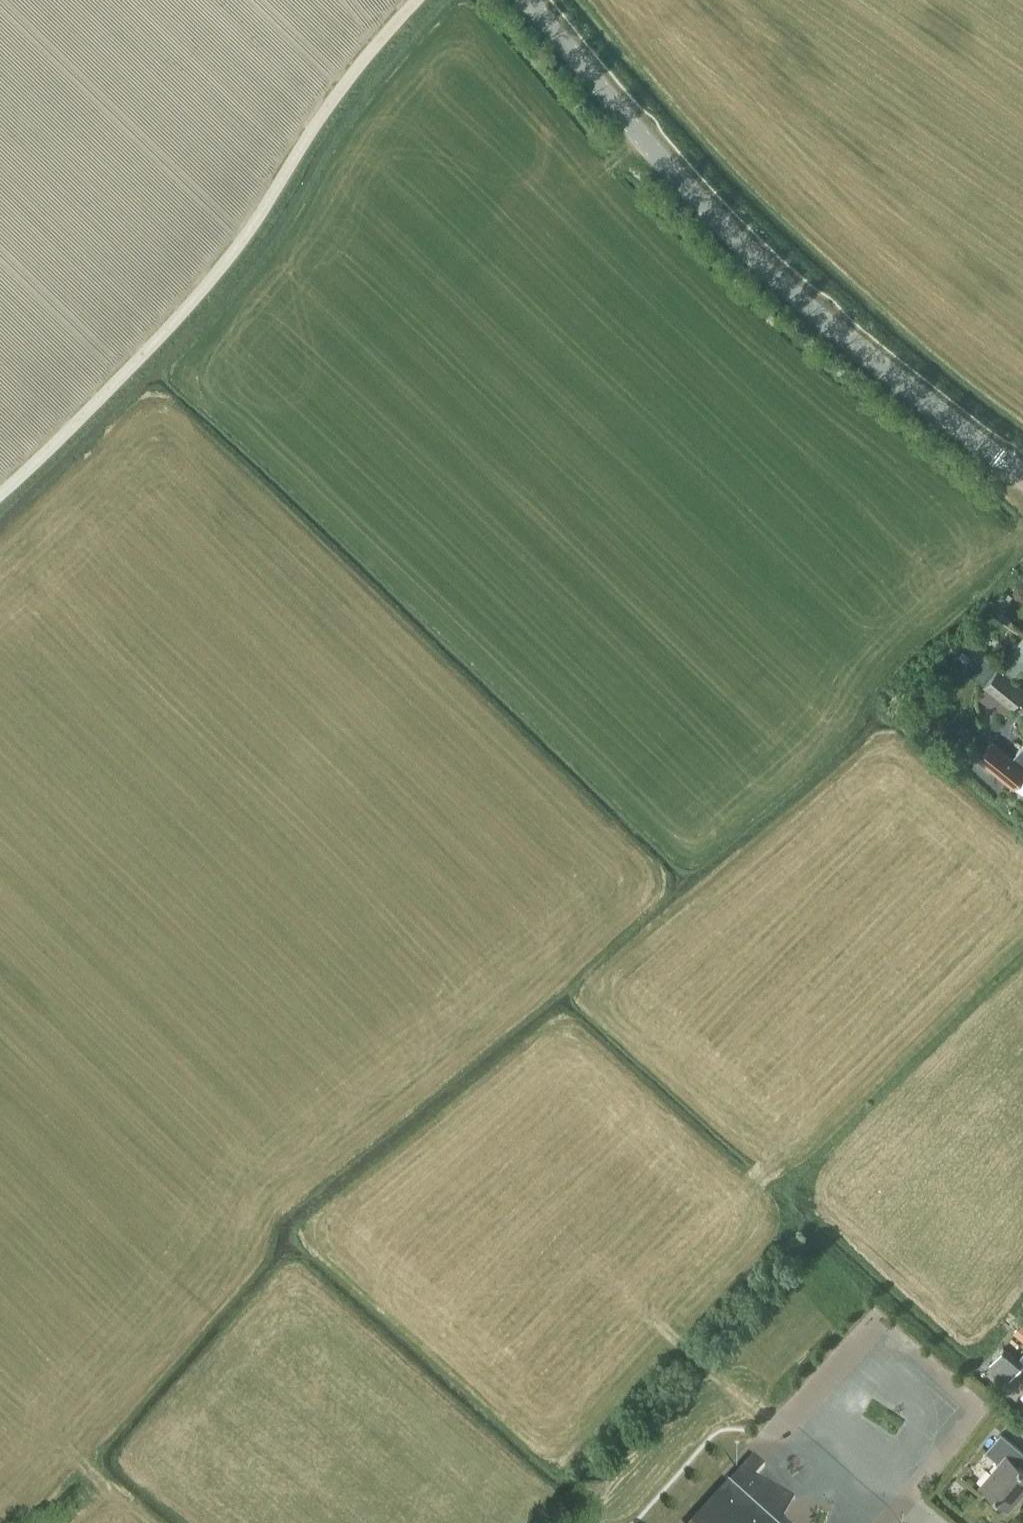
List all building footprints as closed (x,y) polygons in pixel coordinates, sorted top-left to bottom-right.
[(1017,585),(1012,590),(1015,597),(1022,598),(1022,585),(1017,585)] [(974,624),(967,634),(975,639),(981,629),(974,624)] [(1000,665),(1017,678),(1022,669),(1022,635),(1000,665)] [(975,671),(987,677),(996,663),(984,656),(975,671)] [(1022,693),(1022,688),(998,668),(983,685),(1010,708),(1022,693)] [(1012,757),(992,741),(978,758),(1013,787),(1022,775),(1022,744),(1012,757)] [(1013,1327),(1022,1335),(1022,1315),(1013,1327)] [(1022,1364),(1003,1347),(993,1358),(1012,1376),(1022,1364)] [(1022,1491),(1022,1469),(1018,1465),(1022,1459),(1022,1451),(1001,1432),(985,1450),(999,1462),(980,1484),(1008,1508),(1022,1491)] [(694,1522),(786,1522),(783,1520),(795,1499),(755,1477),(765,1467),(753,1457),(694,1522)]
